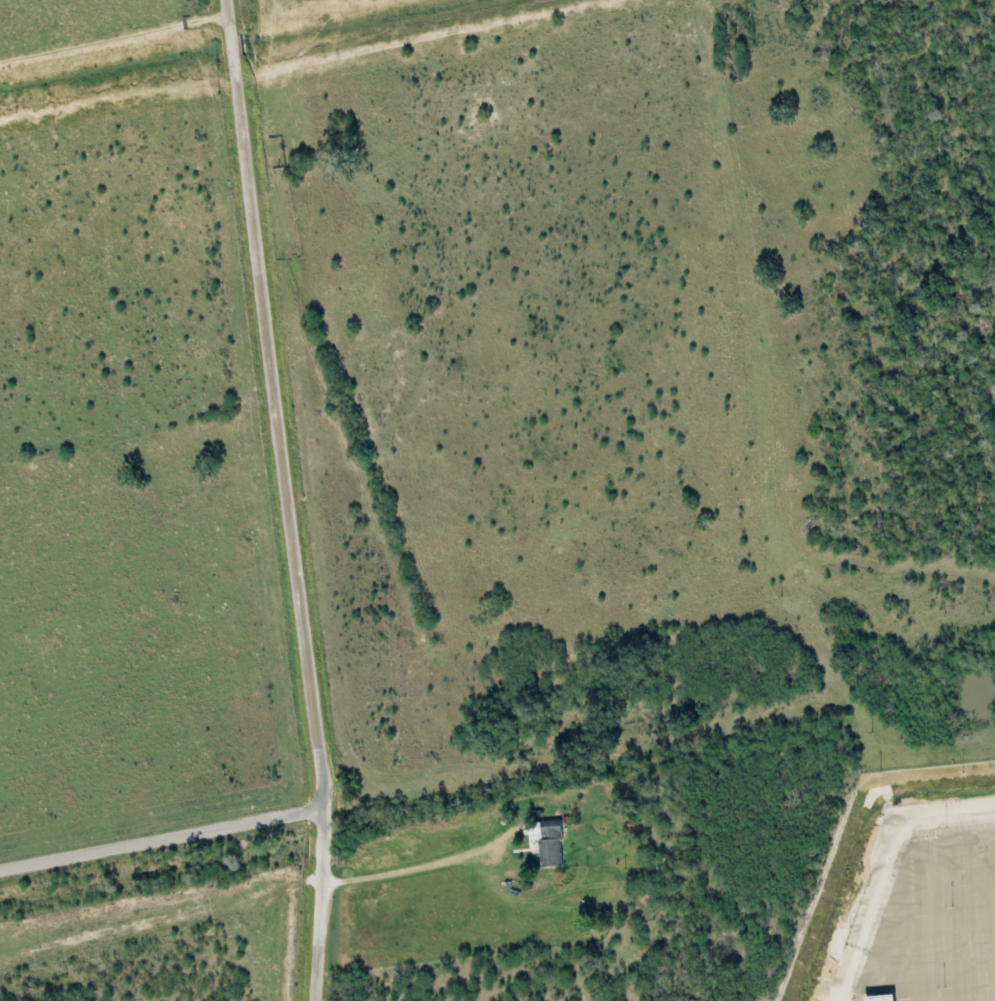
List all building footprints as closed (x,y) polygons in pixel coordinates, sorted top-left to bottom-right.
[(529,823),(531,842),(541,841),(543,868),(564,867),(561,821),(529,823)]
